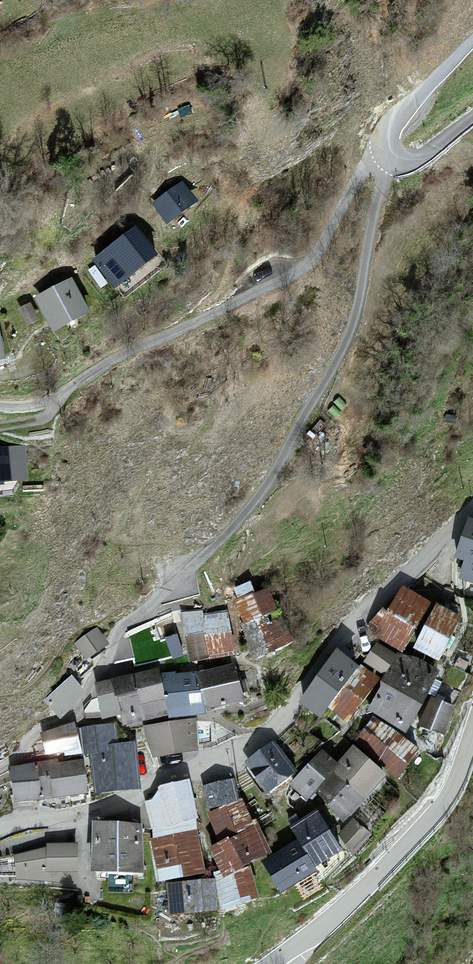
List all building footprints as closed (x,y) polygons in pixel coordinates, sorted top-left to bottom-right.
[(182,181),(152,203),(167,223),(197,201),(182,181)] [(135,226),(92,260),(114,287),(157,253),(135,226)] [(72,278),(36,297),(53,331),(90,312),(72,278)] [(30,302),(18,309),(27,326),(40,320),(30,302)] [(0,448),(0,482),(26,480),(24,446),(0,448)] [(455,559),(465,562),(459,579),(472,583),(472,518),(470,517),(455,559)] [(234,600),(243,623),(277,609),(268,587),(234,600)] [(431,601),(404,587),(389,613),(385,611),(374,630),(379,632),(376,637),(403,652),(431,601)] [(438,603),(413,648),(437,661),(462,616),(438,603)] [(182,619),(190,661),(235,652),(227,610),(182,619)] [(245,629),(257,657),(292,642),(279,614),(245,629)] [(95,629),(76,642),(89,659),(107,646),(95,629)] [(178,633),(165,637),(173,661),(185,657),(178,633)] [(377,642),(364,661),(382,674),(396,655),(377,642)] [(337,649),(300,702),(322,717),(329,708),(359,664),(337,649)] [(400,654),(368,708),(406,730),(438,675),(400,654)] [(359,664),(329,708),(349,722),(380,677),(360,663),(359,664)] [(234,664),(198,672),(207,708),(243,700),(234,664)] [(157,669),(112,679),(121,714),(123,725),(167,714),(157,669)] [(163,677),(169,716),(202,712),(197,672),(163,677)] [(72,676),(44,701),(56,715),(84,689),(72,676)] [(112,679),(96,682),(104,718),(121,714),(112,679)] [(431,696),(419,726),(443,736),(456,706),(431,696)] [(356,739),(397,777),(417,755),(376,717),(356,739)] [(149,725),(154,756),(199,749),(194,718),(149,725)] [(93,753),(97,792),(136,788),(132,742),(117,743),(116,723),(81,726),(83,754),(93,753)] [(42,734),(46,755),(81,747),(76,724),(42,734)] [(276,742),(247,762),(267,793),(297,773),(276,742)] [(337,763),(313,789),(346,818),(386,774),(353,745),(337,763)] [(322,749),(289,785),(304,799),(313,789),(337,763),(322,749)] [(37,763),(41,798),(87,792),(83,758),(37,763)] [(37,763),(10,766),(14,801),(41,798),(37,763)] [(202,788),(208,810),(240,801),(234,779),(202,788)] [(145,801),(152,829),(197,818),(187,780),(159,787),(160,790),(151,800),(145,801)] [(253,825),(243,800),(208,815),(218,840),(253,825)] [(299,841),(314,867),(342,851),(317,810),(289,826),(299,841)] [(371,834),(352,818),(338,835),(354,855),(371,834)] [(92,824),(91,873),(108,873),(132,874),(144,874),(145,825),(92,824)] [(258,824),(210,848),(223,874),(271,850),(258,824)] [(151,839),(158,880),(205,872),(198,830),(151,839)] [(299,841),(262,863),(280,893),(316,871),(314,867),(299,841)] [(46,848),(46,873),(77,872),(77,843),(46,844),(46,848)] [(46,873),(46,848),(16,855),(16,880),(46,880),(46,873)] [(214,878),(223,907),(258,897),(250,868),(214,878)] [(132,874),(108,873),(107,891),(132,891),(132,874)] [(166,884),(169,915),(216,910),(213,879),(166,884)]
